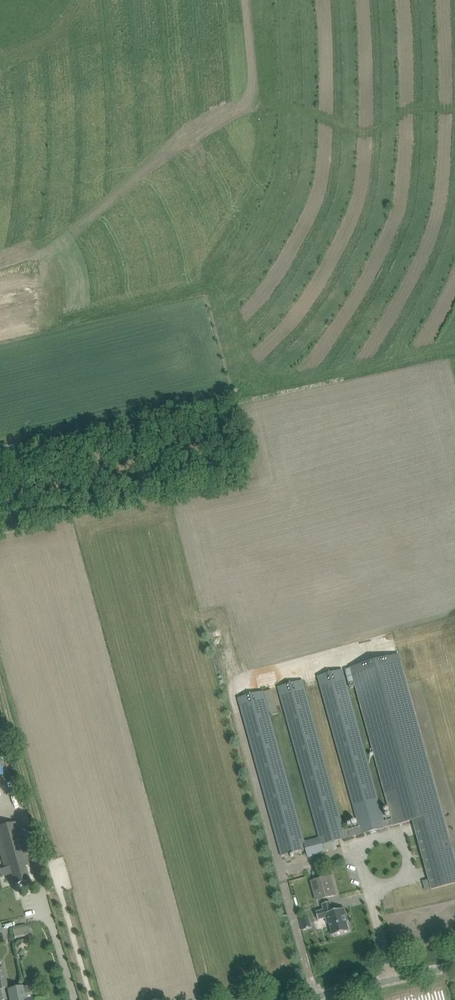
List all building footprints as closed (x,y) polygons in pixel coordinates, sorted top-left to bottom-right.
[(454,883),(454,859),(398,654),(351,667),(393,819),(384,821),(386,827),(413,820),(432,889),(454,883)] [(350,688),(355,686),(350,668),(345,669),(350,688)] [(239,698),(280,846),(282,856),(306,849),(308,857),(324,852),(322,845),(329,843),(335,841),(386,827),(384,821),(342,670),(318,676),(359,826),(344,831),(303,680),(279,687),(320,837),(304,841),(263,691),(239,698)] [(280,708),(274,688),(268,690),(274,709),(280,708)] [(0,826),(0,852),(5,868),(0,869),(0,871),(2,877),(12,874),(15,884),(29,880),(25,866),(30,865),(19,826),(18,821),(0,826)] [(335,841),(329,843),(330,849),(337,848),(335,841)] [(331,876),(312,881),(317,900),(336,895),(331,876)] [(333,914),(330,904),(322,906),(324,912),(316,914),(318,922),(326,920),(327,926),(329,926),(332,938),(349,933),(345,919),(347,918),(344,911),(333,914)] [(300,917),(302,928),(311,927),(309,916),(300,917)] [(28,926),(12,930),(14,939),(30,935),(28,926)] [(11,999),(32,999),(26,999),(22,986),(8,989),(11,999)]
